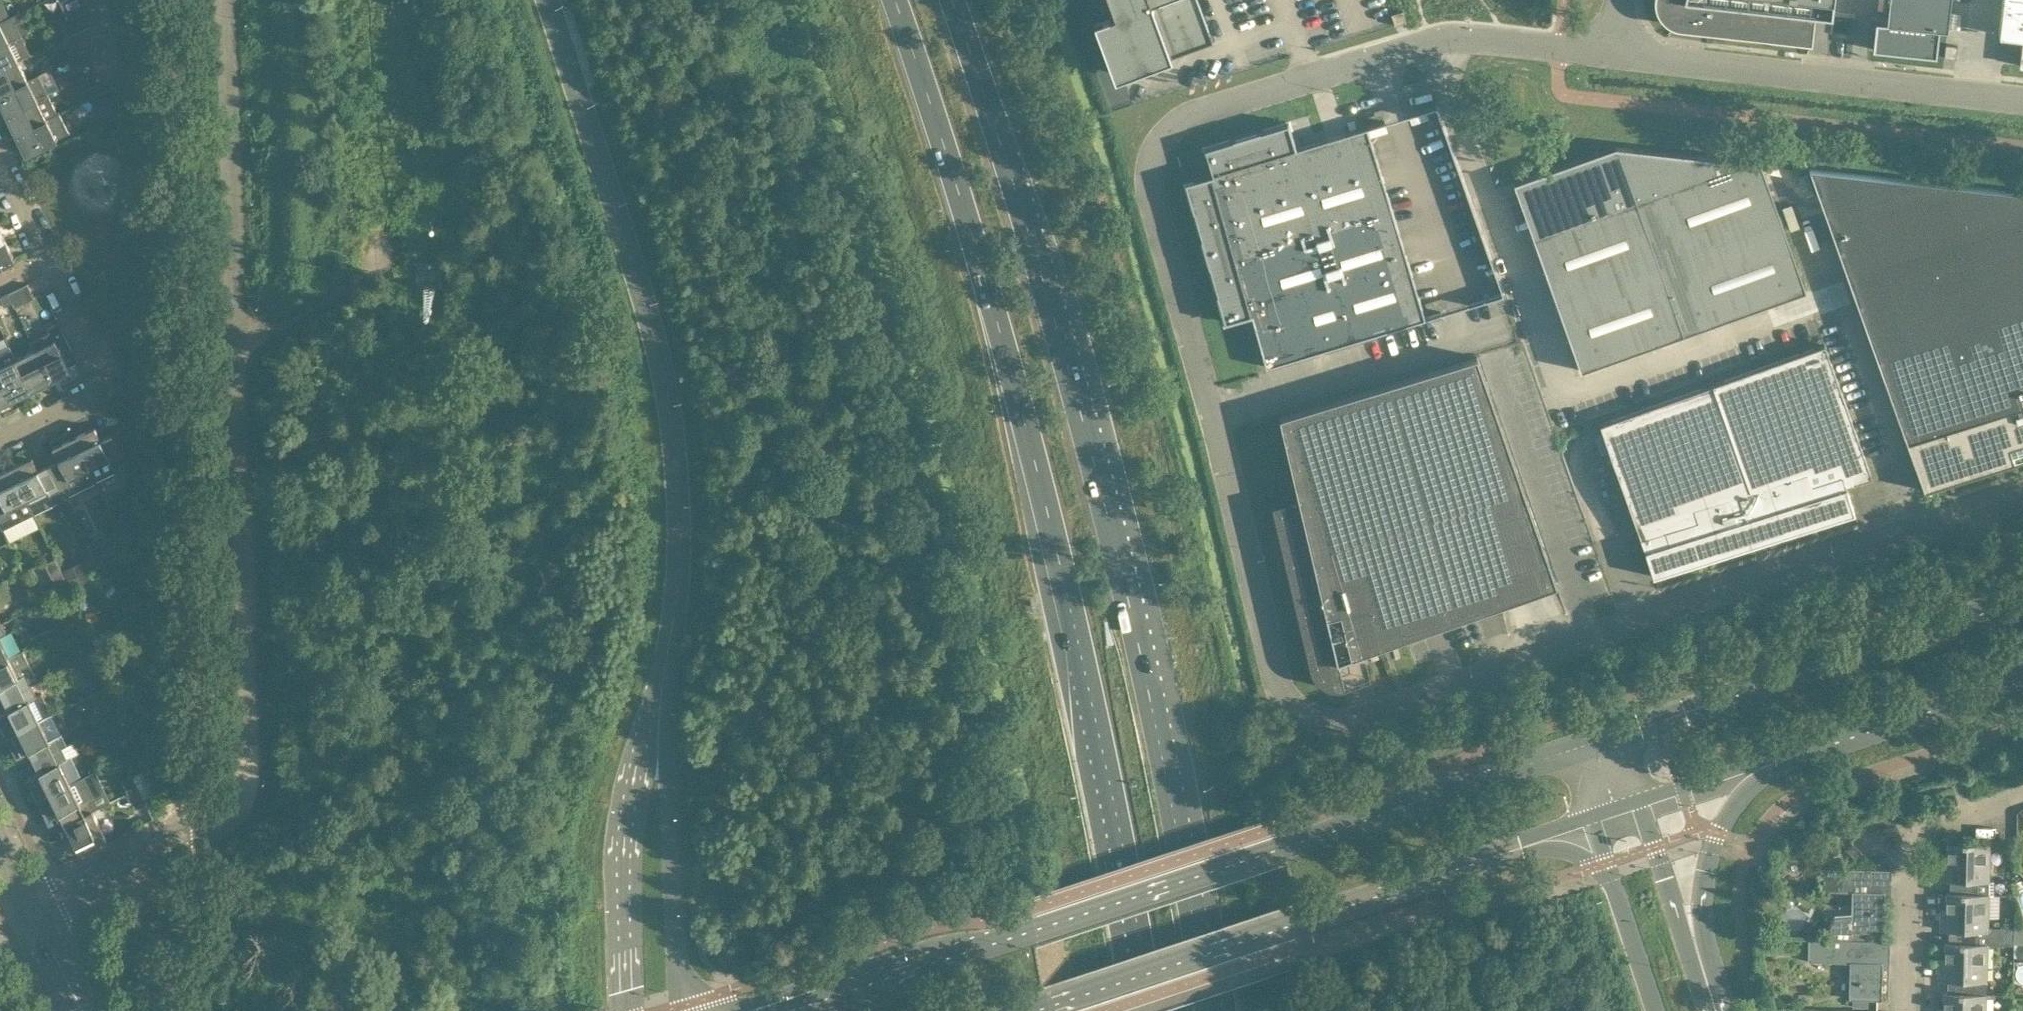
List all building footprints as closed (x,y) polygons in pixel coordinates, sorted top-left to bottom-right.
[(18,11),(20,11),(14,0),(0,0),(0,21),(18,11)] [(66,12),(78,6),(88,2),(87,0),(60,0),(66,12)] [(1213,41),(1198,0),(1095,0),(1101,17),(1095,20),(1116,76),(1122,74),(1213,41)] [(1706,29),(1811,41),(1814,13),(1832,15),(1834,0),(1656,0),(1656,2),(1657,4),(1658,7),(1658,9),(1659,11),(1660,13),(1662,15),(1663,17),(1665,19),(1667,20),(1669,22),(1671,23),(1673,24),(1674,23),(1682,20),(1695,21),(1706,29)] [(1948,28),(1951,0),(1889,0),(1887,21),(1876,20),(1873,48),(1936,55),(1939,28),(1947,29),(1948,28)] [(1999,34),(2022,36),(2020,64),(2022,64),(2022,0),(2003,0),(1999,34)] [(78,6),(66,12),(76,32),(92,24),(91,10),(88,2),(78,6)] [(1395,25),(1406,21),(1403,10),(1392,13),(1395,25)] [(21,34),(15,22),(22,18),(18,11),(0,21),(0,45),(21,34)] [(93,47),(92,24),(76,32),(66,37),(75,56),(93,47)] [(0,45),(0,69),(31,54),(21,34),(0,45)] [(1946,43),(1944,56),(1956,57),(1958,44),(1946,43)] [(93,58),(93,47),(75,56),(69,59),(73,67),(93,58)] [(0,69),(0,93),(39,74),(40,73),(31,54),(0,69)] [(0,93),(0,96),(8,113),(48,93),(39,74),(0,93)] [(89,87),(93,95),(103,91),(99,82),(89,87)] [(93,95),(106,121),(119,114),(118,83),(103,91),(93,95)] [(8,113),(18,132),(58,113),(48,93),(8,113)] [(58,113),(18,132),(27,151),(24,152),(25,153),(67,133),(58,113)] [(1289,121),(1204,147),(1212,173),(1185,181),(1225,322),(1242,317),(1243,321),(1252,318),(1256,334),(1257,334),(1266,366),(1425,317),(1368,126),(1316,142),(1316,140),(1301,145),(1298,137),(1294,138),(1289,121)] [(1761,163),(1656,151),(1616,146),(1622,165),(1540,194),(1540,195),(1542,195),(1553,226),(1534,233),(1533,230),(1532,230),(1581,370),(1806,290),(1761,163)] [(1810,170),(1924,487),(1923,488),(1924,490),(2015,461),(2013,454),(2022,451),(2022,192),(1811,168),(1810,170)] [(17,256),(17,255),(14,256),(5,237),(0,240),(0,265),(17,256)] [(420,263),(418,290),(441,292),(443,265),(420,263)] [(28,282),(8,292),(13,301),(15,306),(35,296),(45,292),(38,277),(28,282)] [(5,305),(13,301),(8,292),(0,296),(5,305)] [(50,332),(32,341),(36,349),(50,378),(69,369),(70,372),(71,371),(69,365),(78,361),(59,322),(47,327),(50,332)] [(1629,503),(1628,507),(1644,520),(1641,536),(1645,548),(1645,549),(1653,575),(1753,543),(1752,538),(1779,529),(1781,535),(1855,511),(1847,484),(1872,476),(1825,343),(1601,423),(1629,503)] [(0,351),(0,374),(11,397),(31,388),(16,358),(10,346),(0,351)] [(36,349),(16,358),(31,388),(50,378),(36,349)] [(1272,505),(1310,667),(1311,669),(1312,672),(1313,674),(1315,676),(1316,679),(1318,681),(1321,683),(1323,684),(1327,686),(1330,687),(1333,688),(1335,688),(1338,688),(1341,688),(1345,687),(1339,664),(1338,660),(1353,655),(1502,603),(1482,518),(1530,506),(1477,355),(1280,416),(1299,498),(1272,505)] [(11,397),(0,374),(0,403),(11,397)] [(95,425),(74,435),(95,478),(96,480),(116,470),(115,468),(114,465),(125,460),(123,455),(126,454),(123,427),(101,437),(95,425)] [(59,458),(49,463),(52,469),(64,494),(65,495),(96,480),(95,478),(74,435),(53,446),(59,458)] [(33,456),(12,466),(33,509),(35,513),(66,497),(65,495),(64,494),(52,469),(49,463),(39,468),(33,456)] [(12,466),(0,472),(0,523),(3,528),(35,513),(33,509),(12,466)] [(42,528),(35,513),(3,528),(10,543),(42,528)] [(103,535),(87,542),(98,565),(114,558),(103,535)] [(55,557),(45,562),(54,581),(65,576),(55,557)] [(83,563),(65,572),(72,586),(89,577),(83,563)] [(9,656),(22,650),(12,630),(6,632),(1,621),(0,622),(0,661),(9,656)] [(114,626),(102,631),(109,645),(121,639),(114,626)] [(4,697),(32,684),(38,681),(22,650),(21,650),(0,661),(0,689),(4,697)] [(121,650),(112,651),(112,663),(122,662),(121,650)] [(7,735),(51,713),(41,693),(37,695),(32,684),(4,697),(9,708),(0,712),(0,720),(7,735)] [(30,750),(35,760),(62,746),(57,735),(61,734),(51,713),(7,735),(17,756),(30,750)] [(27,776),(38,797),(81,776),(71,755),(68,757),(62,746),(35,760),(40,770),(27,776)] [(142,771),(133,775),(144,796),(153,792),(142,771)] [(60,812),(65,822),(93,808),(87,798),(94,795),(84,774),(81,776),(38,797),(48,818),(60,812)] [(133,775),(133,774),(122,780),(133,802),(144,796),(133,775)] [(93,808),(65,822),(75,844),(83,840),(88,850),(108,840),(93,808)] [(1942,858),(1942,871),(1950,871),(1950,879),(1950,881),(1950,892),(1947,892),(1989,893),(1993,893),(1993,880),(1989,880),(1990,863),(1990,843),(1948,841),(1947,858),(1942,858)] [(1827,932),(1827,938),(1869,939),(1869,927),(1883,927),(1884,896),(1891,897),(1892,868),(1821,866),(1820,889),(1852,890),(1851,914),(1836,914),(1827,932)] [(1945,942),(1988,943),(2014,943),(2014,927),(1988,926),(1989,893),(1947,892),(1946,908),(1941,908),(1940,929),(1949,929),(1949,942),(1945,942)] [(1809,937),(1808,960),(1850,961),(1849,998),(1852,998),(1868,998),(1881,998),(1882,969),(1882,967),(1882,961),(1889,962),(1890,939),(1869,939),(1827,938),(1809,937)] [(1944,992),(1986,993),(1975,992),(1975,980),(1987,980),(1988,943),(1945,942),(1945,958),(1939,958),(1939,979),(1948,979),(1947,992),(1944,992)] [(1986,993),(1944,992),(1943,1008),(1938,1008),(1938,1010),(1986,1010),(1986,993)] [(1852,998),(1852,1006),(1868,1006),(1868,998),(1852,998)]
